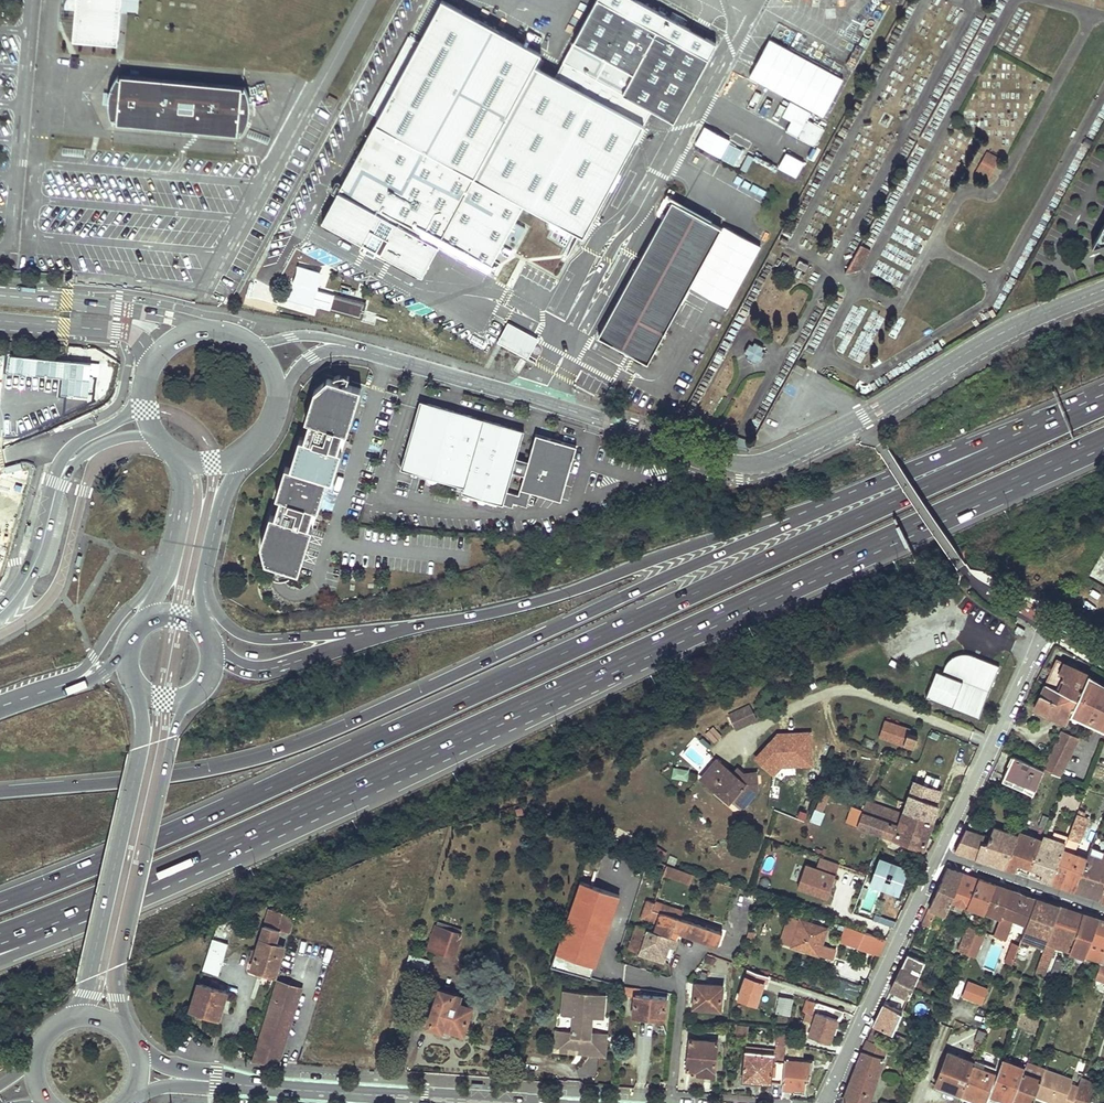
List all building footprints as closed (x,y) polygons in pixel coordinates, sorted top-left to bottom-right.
[(65,1),(64,3),(75,4),(72,37),(117,41),(120,0),(65,0),(65,1)] [(526,200),(585,232),(646,120),(633,113),(641,98),(654,105),(676,117),(718,40),(646,0),(597,0),(566,57),(579,65),(576,69),(568,65),(562,75),(557,73),(537,62),(543,50),(451,0),(442,0),(422,38),(411,32),(371,106),(381,112),(324,217),(345,228),(355,231),(365,237),(364,239),(372,243),(378,246),(379,245),(387,249),(394,254),(424,271),(441,241),(489,267),(526,200)] [(566,57),(557,73),(562,75),(568,65),(576,69),(579,65),(566,57)] [(246,83),(120,72),(117,75),(114,82),(112,85),(111,91),(110,97),(110,106),(112,112),(114,117),(115,120),(241,131),(244,127),(246,124),(248,121),(250,116),(251,112),(251,107),(252,104),(251,98),(250,92),(246,83)] [(633,113),(646,120),(654,105),(641,98),(633,113)] [(799,102),(786,127),(797,133),(807,116),(811,109),(799,102)] [(807,116),(797,133),(815,142),(824,125),(807,116)] [(988,147),(976,167),(990,174),(1001,154),(988,147)] [(673,196),(600,331),(649,357),(689,283),(722,223),(673,196)] [(689,283),(728,303),(761,244),(722,223),(689,283)] [(1095,241),(1103,238),(1103,226),(1095,241)] [(345,228),(364,239),(365,237),(355,231),(345,228)] [(861,244),(845,272),(846,273),(860,269),(871,249),(861,244)] [(379,245),(378,246),(394,255),(394,254),(387,249),(379,245)] [(333,290),(328,306),(361,315),(365,299),(333,290)] [(748,354),(746,358),(754,363),(756,359),(760,361),(765,353),(761,351),(763,347),(755,342),(753,346),(749,344),(744,352),(748,354)] [(568,357),(561,369),(566,372),(572,359),(568,357)] [(572,359),(566,372),(574,376),(580,363),(572,359)] [(574,376),(577,377),(583,365),(580,363),(574,376)] [(806,368),(796,363),(793,369),(802,374),(806,368)] [(351,429),(365,384),(332,373),(318,386),(309,415),(313,416),(348,428),(351,429)] [(526,427),(421,397),(403,465),(427,472),(440,476),(466,483),(464,489),(477,493),(491,497),(505,501),(508,488),(514,468),(518,453),(526,427)] [(342,446),(348,428),(313,416),(308,436),(342,446)] [(563,496),(578,443),(538,431),(531,457),(526,472),(523,485),(533,488),(563,496)] [(726,433),(723,442),(749,450),(753,442),(744,439),(743,441),(732,437),(733,435),(726,433)] [(308,436),(304,434),(294,465),(330,475),(336,477),(345,447),(342,446),(308,436)] [(526,472),(531,457),(518,453),(514,468),(526,472)] [(294,465),(289,463),(279,492),(285,494),(318,504),(322,506),(330,475),(294,465)] [(427,472),(427,476),(428,479),(431,481),(435,481),(439,479),(440,476),(427,472)] [(505,501),(513,503),(515,498),(529,502),(533,488),(523,485),(521,491),(508,488),(505,501)] [(477,495),(480,500),(484,501),(487,500),(491,497),(477,493),(477,495)] [(318,504),(285,494),(279,513),(312,524),(318,504)] [(269,559),(302,570),(316,525),(312,524),(279,513),(274,512),(265,542),(269,559)] [(1091,579),(1103,586),(1103,558),(1091,579)] [(1018,626),(1015,631),(1022,635),(1025,630),(1018,626)] [(947,661),(945,665),(942,672),(936,670),(926,697),(980,717),(999,664),(972,654),(966,652),(962,652),(958,652),(954,654),(950,657),(947,661)] [(1057,659),(1045,684),(1077,698),(1086,678),(1088,674),(1074,668),(1075,666),(1068,662),(1067,664),(1057,659)] [(1088,674),(1086,678),(1103,686),(1103,684),(1088,674)] [(1086,678),(1077,698),(1071,713),(1103,728),(1103,686),(1086,678)] [(1077,698),(1045,684),(1034,708),(1044,712),(1043,714),(1050,717),(1051,716),(1066,723),(1069,715),(1071,713),(1077,698)] [(735,732),(757,722),(749,705),(727,715),(735,732)] [(1071,713),(1069,715),(1103,731),(1103,728),(1071,713)] [(713,726),(704,733),(713,744),(722,737),(713,726)] [(1078,738),(1062,732),(1043,770),(1060,777),(1078,738)] [(755,771),(812,770),(812,733),(764,734),(765,755),(754,755),(755,771)] [(907,733),(904,744),(914,747),(918,737),(907,733)] [(1013,756),(1004,776),(1035,790),(1043,770),(1030,764),(1025,761),(1013,756)] [(717,760),(701,779),(722,797),(726,792),(732,798),(738,798),(746,804),(757,791),(756,773),(744,774),(741,774),(738,778),(733,774),(717,760)] [(671,779),(687,782),(689,771),(673,768),(671,779)] [(733,774),(738,778),(741,774),(744,774),(738,769),(733,774)] [(867,800),(857,826),(922,850),(939,805),(936,804),(940,791),(915,782),(903,814),(867,800)] [(726,792),(722,797),(728,802),(732,798),(726,792)] [(821,826),(828,797),(818,795),(811,823),(821,826)] [(738,798),(732,798),(743,807),(746,804),(738,798)] [(1065,844),(1051,882),(1064,886),(1075,890),(1087,859),(1074,854),(1089,818),(1084,816),(1085,813),(1078,810),(1065,844)] [(1050,818),(1043,815),(1039,826),(1045,829),(1050,818)] [(981,824),(981,826),(970,821),(955,851),(986,861),(1005,867),(1017,835),(994,827),(993,829),(981,824)] [(1041,840),(1018,832),(1017,835),(1005,867),(1012,869),(1015,871),(1018,862),(1031,868),(1041,840)] [(1043,836),(1041,840),(1031,868),(1042,872),(1040,879),(1043,880),(1051,882),(1065,844),(1043,836)] [(1091,847),(1087,859),(1075,890),(1088,894),(1100,898),(1103,888),(1103,852),(1091,847)] [(826,902),(840,865),(820,858),(815,869),(806,866),(796,891),(826,902)] [(664,873),(689,881),(691,873),(667,865),(664,873)] [(919,930),(926,933),(928,928),(930,926),(937,911),(945,915),(951,901),(963,874),(963,873),(956,871),(947,868),(937,890),(919,930)] [(963,874),(951,901),(984,913),(986,909),(995,885),(988,882),(979,879),(978,879),(972,877),(963,874)] [(580,881),(555,952),(596,966),(620,895),(580,881)] [(995,885),(986,909),(1002,914),(1012,891),(1007,889),(995,885)] [(994,935),(1005,940),(1014,919),(1027,924),(1036,899),(1027,896),(1012,891),(1002,914),(994,935)] [(1019,945),(1016,954),(1024,957),(1027,947),(1035,949),(1037,944),(1045,947),(1046,943),(1059,906),(1048,902),(1036,898),(1036,899),(1027,924),(1019,945)] [(657,923),(654,931),(677,939),(680,932),(718,945),(723,932),(680,918),(653,909),(655,903),(647,900),(641,917),(657,923)] [(653,909),(680,918),(683,910),(656,901),(655,903),(653,909)] [(1055,946),(1069,952),(1082,914),(1072,910),(1059,906),(1046,943),(1055,946)] [(254,959),(251,969),(275,976),(284,946),(275,944),(279,930),(290,933),(295,915),(269,908),(257,950),(254,959)] [(1092,917),(1082,914),(1069,952),(1085,957),(1099,920),(1092,917)] [(880,925),(894,927),(895,920),(881,918),(880,925)] [(795,938),(792,946),(816,954),(821,939),(823,940),(827,929),(801,920),(795,938)] [(1099,920),(1085,957),(1100,963),(1096,978),(1103,981),(1103,921),(1099,920)] [(830,921),(828,927),(840,931),(842,925),(830,921)] [(637,925),(628,949),(669,963),(677,939),(654,931),(637,925)] [(435,926),(428,948),(454,956),(461,934),(435,926)] [(845,926),(840,942),(879,956),(885,940),(883,939),(845,926)] [(977,929),(968,926),(958,951),(962,952),(960,955),(966,957),(977,929)] [(985,932),(977,929),(966,957),(970,958),(971,956),(975,957),(985,932)] [(213,939),(202,970),(218,975),(228,944),(213,939)] [(816,954),(820,955),(824,944),(822,943),(823,940),(821,939),(816,954)] [(1019,945),(1012,943),(1005,962),(1011,965),(1014,958),(1016,954),(1019,945)] [(1045,947),(1043,952),(1051,955),(1055,946),(1046,943),(1045,947)] [(1051,955),(1043,952),(1035,971),(1038,972),(1041,966),(1046,967),(1051,955)] [(410,954),(407,963),(422,968),(425,959),(410,954)] [(925,962),(908,954),(893,985),(891,990),(899,994),(908,998),(925,962)] [(1064,961),(1057,959),(1054,967),(1061,970),(1064,961)] [(1054,967),(1050,977),(1058,979),(1061,970),(1054,967)] [(748,970),(738,998),(756,1004),(761,989),(760,988),(761,983),(763,984),(766,985),(769,977),(748,970)] [(855,1004),(861,988),(835,977),(828,993),(855,1004)] [(277,980),(252,1061),(278,1063),(302,988),(277,980)] [(982,1006),(988,988),(966,981),(960,999),(982,1006)] [(198,983),(190,1009),(218,1018),(227,992),(198,983)] [(696,983),(693,1007),(720,1010),(723,986),(696,983)] [(431,1015),(428,1025),(441,1029),(442,1025),(463,1032),(467,1018),(469,1019),(471,1018),(473,1013),(471,1010),(470,1010),(471,1007),(458,1003),(460,996),(440,990),(434,1007),(431,1015)] [(603,1018),(605,994),(564,991),(562,1015),(573,1015),(572,1032),(561,1031),(559,1046),(599,1050),(601,1033),(590,1032),(591,1017),(602,1018),(603,1018)] [(636,994),(634,1016),(664,1019),(666,997),(636,994)] [(908,998),(899,994),(895,1002),(905,1006),(908,998)] [(780,996),(776,1012),(789,1015),(793,999),(780,996)] [(815,1016),(809,1035),(830,1043),(838,1019),(839,1020),(843,1011),(816,1002),(816,1003),(806,999),(802,1010),(815,1016)] [(894,1004),(892,1008),(902,1013),(905,1006),(895,1002),(894,1004)] [(879,1015),(874,1026),(878,1027),(893,1033),(902,1013),(892,1008),(884,1004),(879,1015)] [(1060,1010),(1050,1007),(1047,1015),(1057,1019),(1060,1010)] [(399,1008),(396,1015),(405,1017),(407,1011),(399,1008)] [(1065,1012),(1060,1010),(1057,1019),(1062,1021),(1065,1012)] [(736,1036),(748,1037),(749,1026),(737,1025),(736,1036)] [(878,1027),(874,1026),(868,1040),(872,1042),(878,1027)] [(979,1030),(974,1041),(982,1044),(986,1032),(979,1030)] [(559,1046),(561,1031),(555,1031),(553,1051),(604,1056),(606,1033),(601,1033),(599,1050),(559,1046)] [(777,1035),(776,1049),(776,1052),(778,1052),(779,1055),(785,1056),(786,1042),(786,1036),(777,1035)] [(690,1039),(687,1069),(698,1070),(702,1071),(702,1074),(714,1075),(717,1042),(690,1039)] [(856,1102),(868,1102),(886,1048),(872,1042),(868,1040),(843,1101),(844,1102),(856,1102)] [(784,1061),(782,1084),(782,1088),(804,1090),(805,1080),(807,1080),(809,1079),(810,1077),(811,1062),(802,1061),(796,1060),(796,1057),(802,1057),(804,1046),(786,1042),(785,1056),(784,1061)] [(746,1047),(745,1052),(773,1054),(779,1055),(778,1052),(776,1052),(776,1049),(746,1047)] [(782,1084),(784,1061),(772,1060),(773,1054),(745,1052),(743,1077),(759,1078),(759,1082),(782,1084)] [(974,1062),(948,1052),(935,1085),(961,1095),(974,1062)] [(982,1102),(985,1102),(989,1092),(998,1069),(975,1060),(974,1062),(961,1095),(982,1102)] [(1024,1070),(1001,1062),(998,1069),(989,1092),(1013,1101),(1013,1100),(1024,1070)] [(1027,1063),(1024,1070),(1013,1100),(1020,1102),(1032,1102),(1035,1096),(1045,1070),(1027,1063)] [(1056,1102),(1072,1102),(1078,1087),(1071,1084),(1073,1080),(1045,1070),(1035,1096),(1050,1101),(1056,1102)] [(1095,1083),(1081,1078),(1078,1087),(1092,1091),(1095,1083)] [(1078,1087),(1072,1102),(1088,1102),(1092,1091),(1078,1087)]
